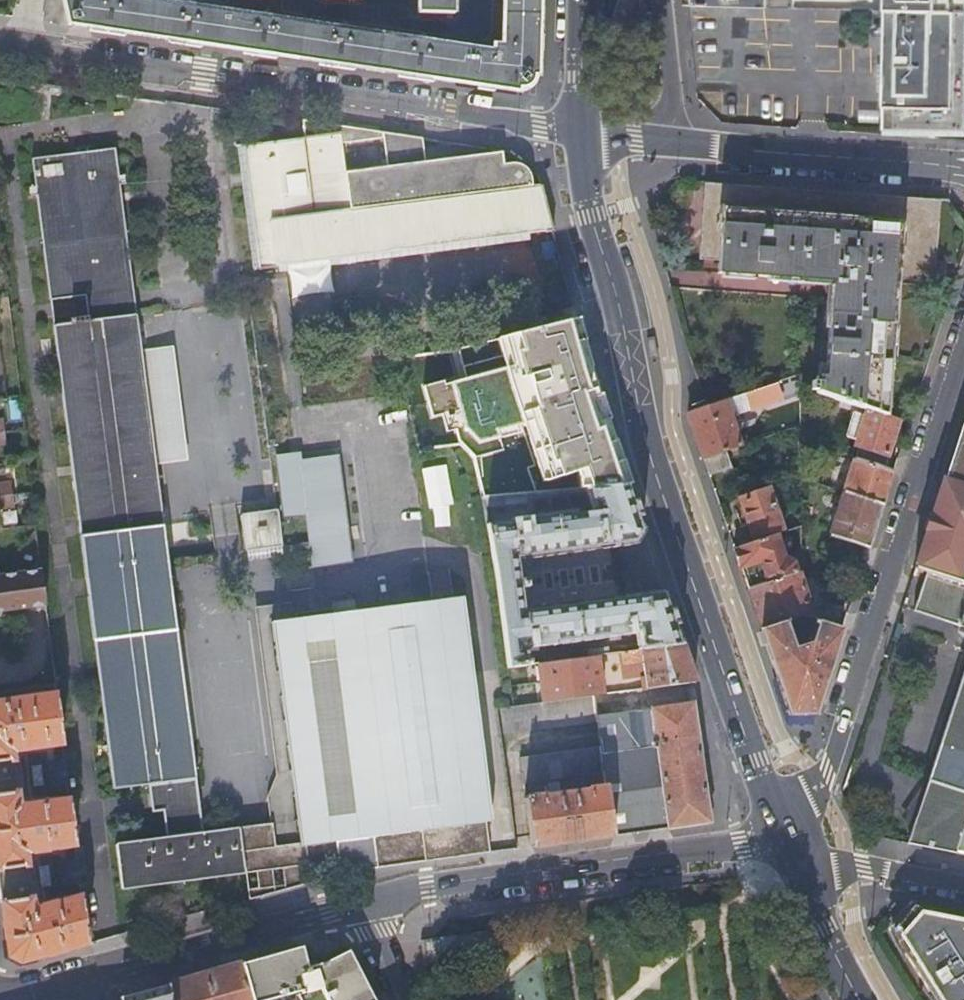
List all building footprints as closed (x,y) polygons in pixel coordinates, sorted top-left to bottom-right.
[(536,0),(501,0),(500,51),(425,40),(426,39),(419,33),(412,36),(412,38),(346,28),(341,23),(334,26),(269,17),(269,16),(263,11),(257,14),(256,15),(194,6),(189,1),(182,3),(182,4),(151,0),(45,0),(41,19),(66,23),(515,88),(534,71),(536,0)] [(415,11),(451,12),(451,0),(416,0),(415,11)] [(886,9),(963,10),(963,0),(886,0),(886,9)] [(886,9),(882,121),(963,127),(963,10),(886,9)] [(469,153),(423,160),(420,135),(337,122),(300,117),(302,134),(303,136),(287,138),(261,141),(260,140),(240,144),(241,145),(242,145),(256,265),(256,266),(256,267),(303,261),(551,229),(550,223),(540,183),(531,184),(530,176),(526,168),(520,163),(516,161),(511,160),(501,162),(500,150),(469,153)] [(49,306),(85,301),(123,297),(134,295),(116,156),(32,166),(49,306)] [(865,407),(884,413),(894,275),(923,276),(927,222),(926,222),(897,220),(898,204),(898,201),(709,187),(706,221),(704,250),(717,251),(716,270),(830,278),(823,375),(813,374),(813,380),(809,380),(808,387),(813,387),(813,390),(865,407)] [(928,206),(898,204),(897,220),(926,222),(928,206)] [(85,301),(89,326),(137,320),(134,295),(123,297),(85,301)] [(111,789),(148,785),(196,779),(192,744),(177,631),(156,468),(141,355),(137,320),(89,326),(52,330),(111,789)] [(662,356),(656,336),(653,338),(649,339),(654,358),(662,356)] [(191,463),(177,351),(141,355),(156,468),(191,463)] [(471,456),(480,496),(499,494),(497,466),(501,465),(500,456),(528,451),(531,491),(627,483),(586,359),(453,377),(453,378),(454,388),(426,392),(425,384),(421,385),(423,393),(421,393),(432,445),(458,442),(471,456)] [(447,378),(453,378),(453,377),(450,363),(443,364),(444,372),(446,371),(447,378)] [(702,456),(723,449),(737,444),(728,415),(778,398),(773,382),(704,405),(695,408),(687,411),(702,456)] [(799,386),(799,413),(812,414),(812,390),(799,386)] [(855,438),(849,455),(852,456),(882,465),(897,418),(884,413),(865,407),(863,413),(852,410),(844,434),(855,438)] [(942,476),(963,483),(963,409),(942,476)] [(614,420),(620,439),(624,438),(628,437),(621,417),(614,420)] [(281,508),(304,505),(311,558),(350,553),(336,448),(275,456),(281,508)] [(702,456),(707,473),(729,466),(723,449),(702,456)] [(842,489),(881,501),(892,468),(882,465),(852,456),(842,489)] [(942,476),(913,564),(925,568),(963,581),(963,483),(942,476)] [(494,569),(506,664),(528,661),(528,656),(525,656),(523,646),(635,631),(637,647),(679,642),(662,589),(524,607),(517,557),(634,542),(642,529),(627,483),(531,491),(499,494),(480,496),(482,506),(528,501),(531,521),(486,526),(494,569)] [(8,492),(7,484),(0,485),(0,493),(8,492)] [(750,538),(773,531),(781,528),(766,484),(735,494),(750,538)] [(862,543),(867,544),(881,501),(842,489),(829,532),(836,534),(862,543)] [(11,510),(8,492),(0,493),(0,511),(11,510)] [(282,548),(276,503),(240,508),(246,552),(282,548)] [(731,545),(745,585),(794,569),(790,559),(782,555),(773,531),(750,538),(731,545)] [(857,557),(862,543),(836,534),(831,548),(857,557)] [(813,617),(810,606),(797,568),(794,569),(745,585),(759,626),(784,618),(799,613),(813,617)] [(925,568),(913,607),(958,622),(957,624),(959,625),(960,623),(963,625),(963,581),(925,568)] [(44,608),(40,572),(0,577),(0,614),(44,608)] [(462,591),(271,612),(297,847),(307,846),(309,867),(316,866),(340,863),(341,874),(374,866),(377,865),(375,844),(383,843),(383,831),(412,828),(415,860),(491,850),(462,591)] [(813,711),(841,626),(814,618),(809,633),(804,635),(805,639),(792,643),(784,618),(759,626),(787,711),(788,711),(813,711)] [(227,739),(212,626),(177,631),(192,744),(227,739)] [(646,687),(693,681),(679,642),(637,647),(620,649),(624,676),(644,673),(646,687)] [(596,652),(536,660),(541,701),(593,694),(601,693),(596,652)] [(944,726),(914,815),(913,815),(905,840),(959,851),(963,852),(963,666),(944,726)] [(85,943),(79,895),(31,908),(28,897),(22,851),(73,844),(67,797),(16,804),(10,749),(60,742),(54,692),(0,700),(0,911),(4,940),(6,954),(19,961),(85,943)] [(596,719),(596,714),(593,694),(541,701),(511,704),(500,706),(503,732),(596,719)] [(600,745),(611,833),(707,820),(691,702),(596,714),(596,719),(600,745)] [(814,711),(813,711),(788,711),(791,720),(811,720),(814,711)] [(531,844),(611,833),(600,745),(519,756),(531,844)] [(196,779),(148,785),(151,812),(161,810),(164,838),(203,833),(196,779)] [(375,844),(377,865),(415,860),(412,828),(383,831),(383,843),(375,844)] [(203,833),(164,838),(113,843),(118,889),(244,876),(239,829),(203,833)] [(960,929),(962,913),(897,901),(877,924),(884,938),(929,999),(963,999),(963,935),(960,929)] [(436,938),(439,954),(455,951),(453,942),(452,936),(436,938)] [(239,963),(249,999),(262,999),(298,990),(298,993),(295,995),(298,999),(371,999),(346,951),(320,963),(304,967),(299,947),(239,963)] [(239,963),(167,983),(169,999),(249,999),(239,963)] [(167,983),(118,996),(117,996),(116,998),(118,999),(169,999),(167,983)]
